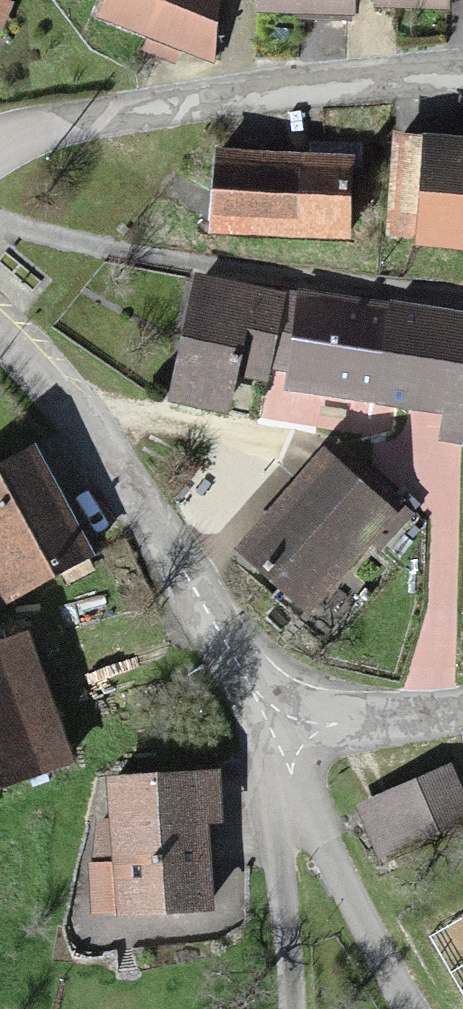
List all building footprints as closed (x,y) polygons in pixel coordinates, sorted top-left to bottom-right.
[(99,24),(198,60),(220,0),(107,0),(99,24)] [(254,25),(343,23),(343,0),(253,0),(254,25)] [(365,19),(439,19),(439,0),(365,0),(365,19)] [(387,154),(379,261),(462,267),(462,160),(387,154)] [(339,172),(210,168),(208,252),(337,255),(339,172)] [(267,303),(187,292),(172,413),(252,423),(257,382),(267,303)] [(257,382),(290,387),(298,313),(267,303),(257,382)] [(375,415),(385,322),(298,313),(290,387),(288,406),(375,415)] [(385,322),(375,415),(459,424),(462,384),(462,331),(385,322)] [(335,455),(239,564),(301,619),(397,510),(335,455)] [(0,481),(0,616),(1,618),(88,569),(28,465),(0,481)] [(0,669),(0,799),(52,782),(14,664),(0,669)] [(356,821),(377,871),(462,835),(462,813),(450,782),(356,821)] [(201,800),(109,802),(110,834),(110,874),(112,928),(204,926),(201,800)] [(85,874),(110,874),(110,834),(84,834),(85,874)]
